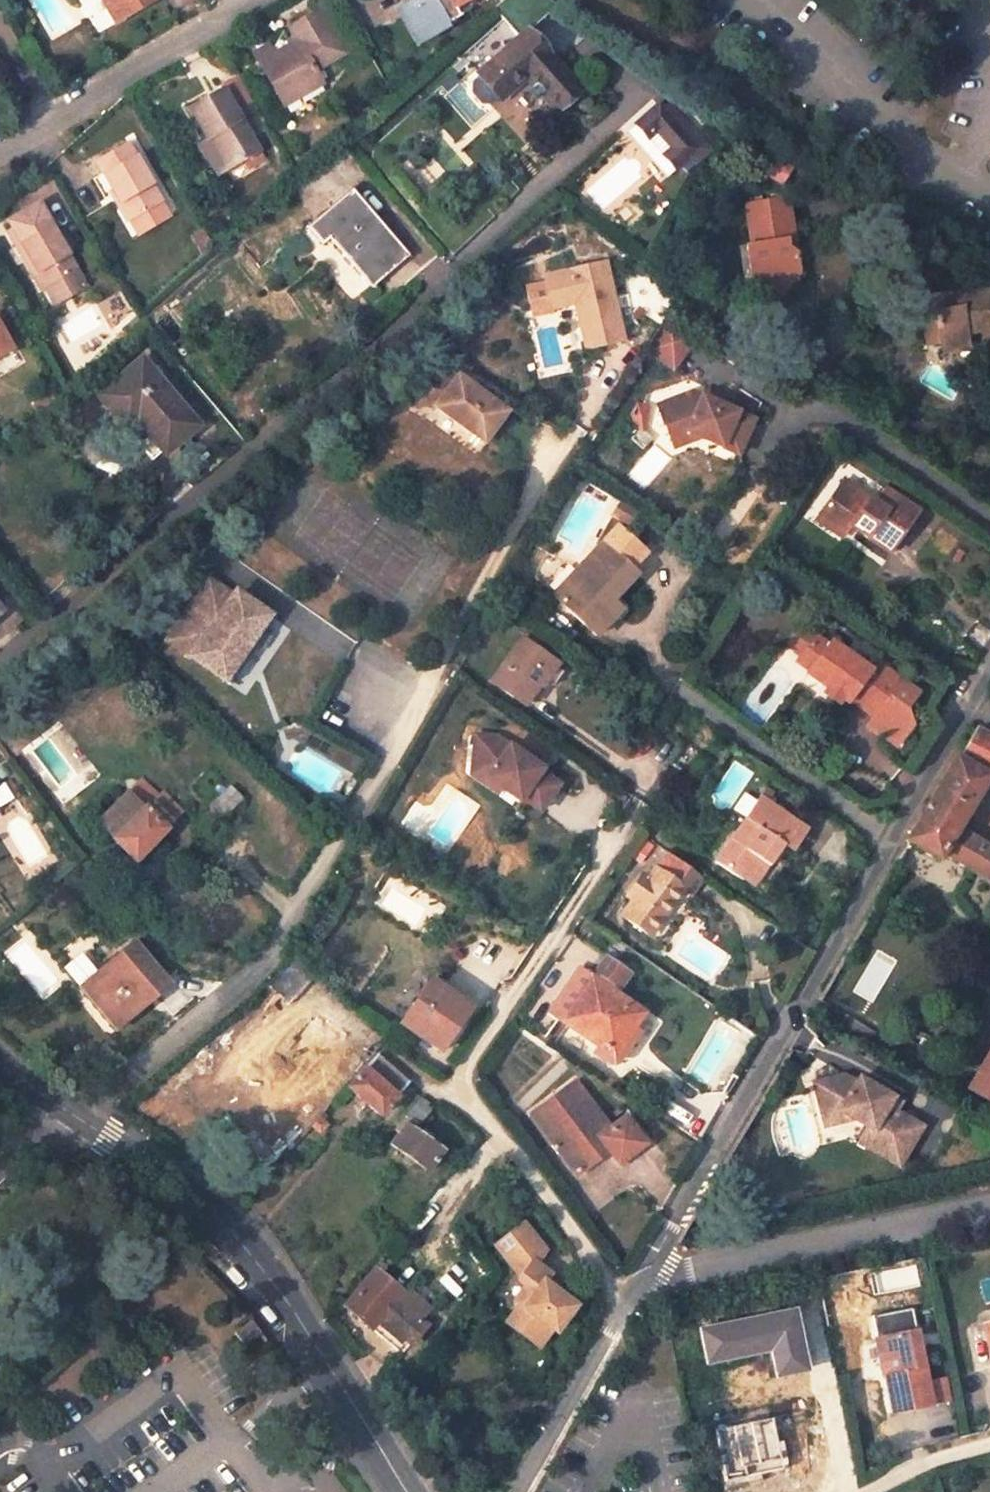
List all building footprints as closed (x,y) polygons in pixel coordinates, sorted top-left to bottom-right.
[(97,31),(107,27),(95,0),(84,0),(97,31)] [(117,21),(147,5),(144,0),(105,0),(117,21)] [(423,0),(412,7),(413,8),(421,23),(411,29),(417,39),(457,16),(452,7),(465,0),(423,0)] [(421,23),(413,8),(402,14),(411,29),(421,23)] [(297,97),(322,82),(314,70),(347,50),(322,9),(291,27),(297,39),(274,53),(270,44),(254,54),(277,92),(290,84),(297,97)] [(554,109),(578,88),(526,29),(523,32),(478,72),(480,74),(472,82),(471,90),(483,103),(492,104),(500,96),(502,99),(526,76),(554,109)] [(265,157),(260,149),(233,104),(249,94),(234,70),(218,80),(222,87),(190,107),(209,137),(227,168),(245,157),(250,166),(265,157)] [(277,92),(284,104),(297,97),(290,84),(277,92)] [(699,148),(660,103),(637,122),(649,136),(658,128),(674,146),(664,154),(676,167),(699,148)] [(200,142),(218,173),(227,168),(209,137),(200,142)] [(782,183),(794,166),(751,139),(740,157),(782,183)] [(133,217),(163,200),(128,140),(97,158),(133,217)] [(323,240),(330,235),(373,284),(409,252),(352,185),(309,224),(323,240)] [(788,197),(747,204),(753,242),(748,243),(753,278),(767,277),(788,291),(802,272),(798,253),(789,245),(788,238),(795,235),(788,197)] [(48,285),(79,267),(53,222),(47,225),(38,210),(8,228),(16,244),(23,241),(48,285)] [(16,244),(43,288),(48,285),(23,241),(16,244)] [(603,264),(543,278),(551,310),(573,305),(584,351),(621,342),(603,264)] [(57,300),(87,281),(79,267),(48,285),(57,300)] [(753,278),(782,299),(788,291),(767,277),(753,278)] [(967,332),(984,331),(989,334),(989,291),(959,296),(959,304),(939,309),(944,350),(968,345),(967,332)] [(132,320),(138,327),(142,323),(136,316),(132,320)] [(132,320),(126,325),(132,332),(138,327),(132,320)] [(13,346),(0,324),(0,354),(13,346)] [(647,354),(674,370),(688,347),(662,331),(647,354)] [(119,418),(129,409),(164,450),(165,452),(200,423),(144,356),(99,395),(119,418)] [(505,411),(457,377),(436,374),(416,372),(414,397),(433,399),(432,410),(432,411),(434,411),(482,445),(505,411)] [(50,390),(34,405),(41,413),(57,399),(50,390)] [(690,437),(703,442),(740,458),(754,421),(691,396),(657,410),(672,445),(688,438),(690,437)] [(412,408),(432,411),(432,410),(433,399),(414,397),(412,408)] [(129,409),(119,418),(153,459),(164,450),(129,409)] [(676,454),(703,442),(690,437),(688,438),(672,445),(676,454)] [(874,501),(841,477),(817,512),(845,532),(850,525),(889,553),(917,511),(883,487),(874,501)] [(813,518),(841,538),(845,532),(817,512),(813,518)] [(645,553),(617,526),(582,563),(620,590),(635,574),(630,569),(645,553)] [(552,595),(583,624),(602,605),(613,616),(620,609),(611,600),(620,590),(582,563),(552,595)] [(238,593),(212,575),(168,636),(230,681),(278,616),(241,589),(238,593)] [(613,616),(602,605),(583,624),(595,635),(613,616)] [(515,694),(544,651),(523,637),(494,679),(515,694)] [(813,638),(799,657),(812,667),(805,677),(826,691),(839,701),(847,706),(850,703),(874,720),(872,725),(900,744),(914,726),(907,708),(917,693),(872,661),(866,669),(829,643),(826,647),(813,638)] [(525,701),(555,659),(544,651),(515,694),(525,701)] [(812,667),(799,657),(791,668),(805,677),(812,667)] [(839,701),(826,691),(820,699),(834,708),(839,701)] [(900,744),(872,725),(868,729),(897,750),(900,744)] [(977,729),(959,759),(989,777),(989,736),(977,729)] [(496,736),(473,735),(471,763),(484,764),(491,769),(485,777),(494,783),(518,800),(520,797),(539,810),(557,783),(539,770),(541,767),(496,736)] [(982,844),(983,843),(964,831),(969,825),(963,821),(989,777),(959,759),(955,757),(906,840),(939,860),(943,853),(989,882),(989,849),(982,844)] [(484,764),(471,763),(470,774),(490,788),(494,783),(485,777),(491,769),(484,764)] [(96,823),(135,862),(148,848),(155,854),(164,846),(157,840),(169,828),(166,825),(181,811),(162,792),(158,797),(140,781),(96,823)] [(211,806),(223,818),(243,797),(231,786),(211,806)] [(768,862),(771,864),(786,842),(793,847),(807,825),(760,793),(716,859),(743,877),(744,875),(757,855),(768,862)] [(689,866),(669,852),(660,866),(679,881),(689,866)] [(744,875),(755,884),(768,862),(757,855),(744,875)] [(649,932),(684,884),(679,881),(660,866),(657,864),(648,876),(642,872),(628,892),(634,897),(623,913),(649,932)] [(139,940),(103,966),(107,972),(91,987),(122,1025),(152,1000),(148,994),(169,977),(139,940)] [(310,1064),(338,1031),(297,996),(317,972),(294,953),(267,982),(289,1000),(263,1032),(310,1064)] [(619,985),(630,969),(606,953),(596,969),(619,985)] [(617,1054),(643,1015),(638,1012),(641,1007),(590,973),(560,1016),(604,1046),(617,1054)] [(441,1050),(474,1005),(454,990),(450,995),(438,985),(418,1012),(431,1022),(422,1035),(441,1050)] [(989,1108),(989,1040),(962,1093),(989,1108)] [(598,1054),(611,1062),(617,1054),(604,1046),(598,1054)] [(409,1078),(381,1053),(369,1067),(367,1066),(350,1085),(381,1112),(398,1092),(398,1090),(409,1078)] [(841,1075),(811,1083),(819,1116),(837,1111),(864,1127),(859,1135),(863,1147),(896,1167),(920,1127),(893,1111),(899,1102),(857,1078),(854,1083),(841,1075)] [(578,1171),(610,1148),(618,1160),(645,1140),(626,1114),(611,1125),(577,1079),(533,1110),(578,1171)] [(401,1131),(393,1142),(429,1169),(444,1149),(440,1145),(442,1141),(438,1138),(435,1142),(431,1139),(434,1135),(436,1133),(428,1128),(423,1123),(432,1111),(436,1105),(422,1094),(397,1127),(401,1131)] [(322,1130),(330,1121),(326,1117),(330,1112),(325,1108),(313,1123),(322,1130)] [(428,1128),(437,1115),(432,1111),(423,1123),(428,1128)] [(837,1111),(819,1116),(822,1127),(840,1122),(837,1111)] [(289,1168),(293,1163),(288,1158),(284,1164),(289,1168)] [(524,1302),(509,1320),(540,1344),(554,1325),(558,1329),(577,1303),(556,1287),(546,1279),(552,1271),(537,1260),(547,1247),(527,1222),(499,1242),(523,1273),(521,1277),(528,1284),(517,1298),(524,1302)] [(899,1288),(916,1285),(910,1259),(893,1263),(893,1266),(899,1288)] [(877,1302),(901,1297),(899,1288),(893,1266),(871,1271),(877,1302)] [(347,1304),(373,1326),(378,1319),(383,1315),(388,1320),(388,1329),(402,1340),(407,1335),(413,1340),(428,1323),(421,1318),(431,1306),(412,1290),(403,1302),(397,1297),(404,1289),(378,1267),(347,1304)] [(556,1287),(561,1279),(552,1271),(546,1279),(556,1287)] [(800,1287),(801,1296),(818,1293),(816,1282),(800,1287)] [(254,1351),(269,1336),(255,1323),(241,1338),(254,1351)] [(891,1415),(931,1406),(926,1381),(916,1331),(876,1338),(884,1379),(891,1415)] [(876,1338),(870,1339),(877,1379),(884,1379),(876,1338)] [(926,1381),(931,1406),(951,1403),(945,1377),(926,1381)] [(725,1482),(767,1475),(765,1468),(763,1457),(779,1453),(772,1419),(713,1431),(725,1482)] [(765,1468),(781,1465),(779,1453),(763,1457),(765,1468)]
